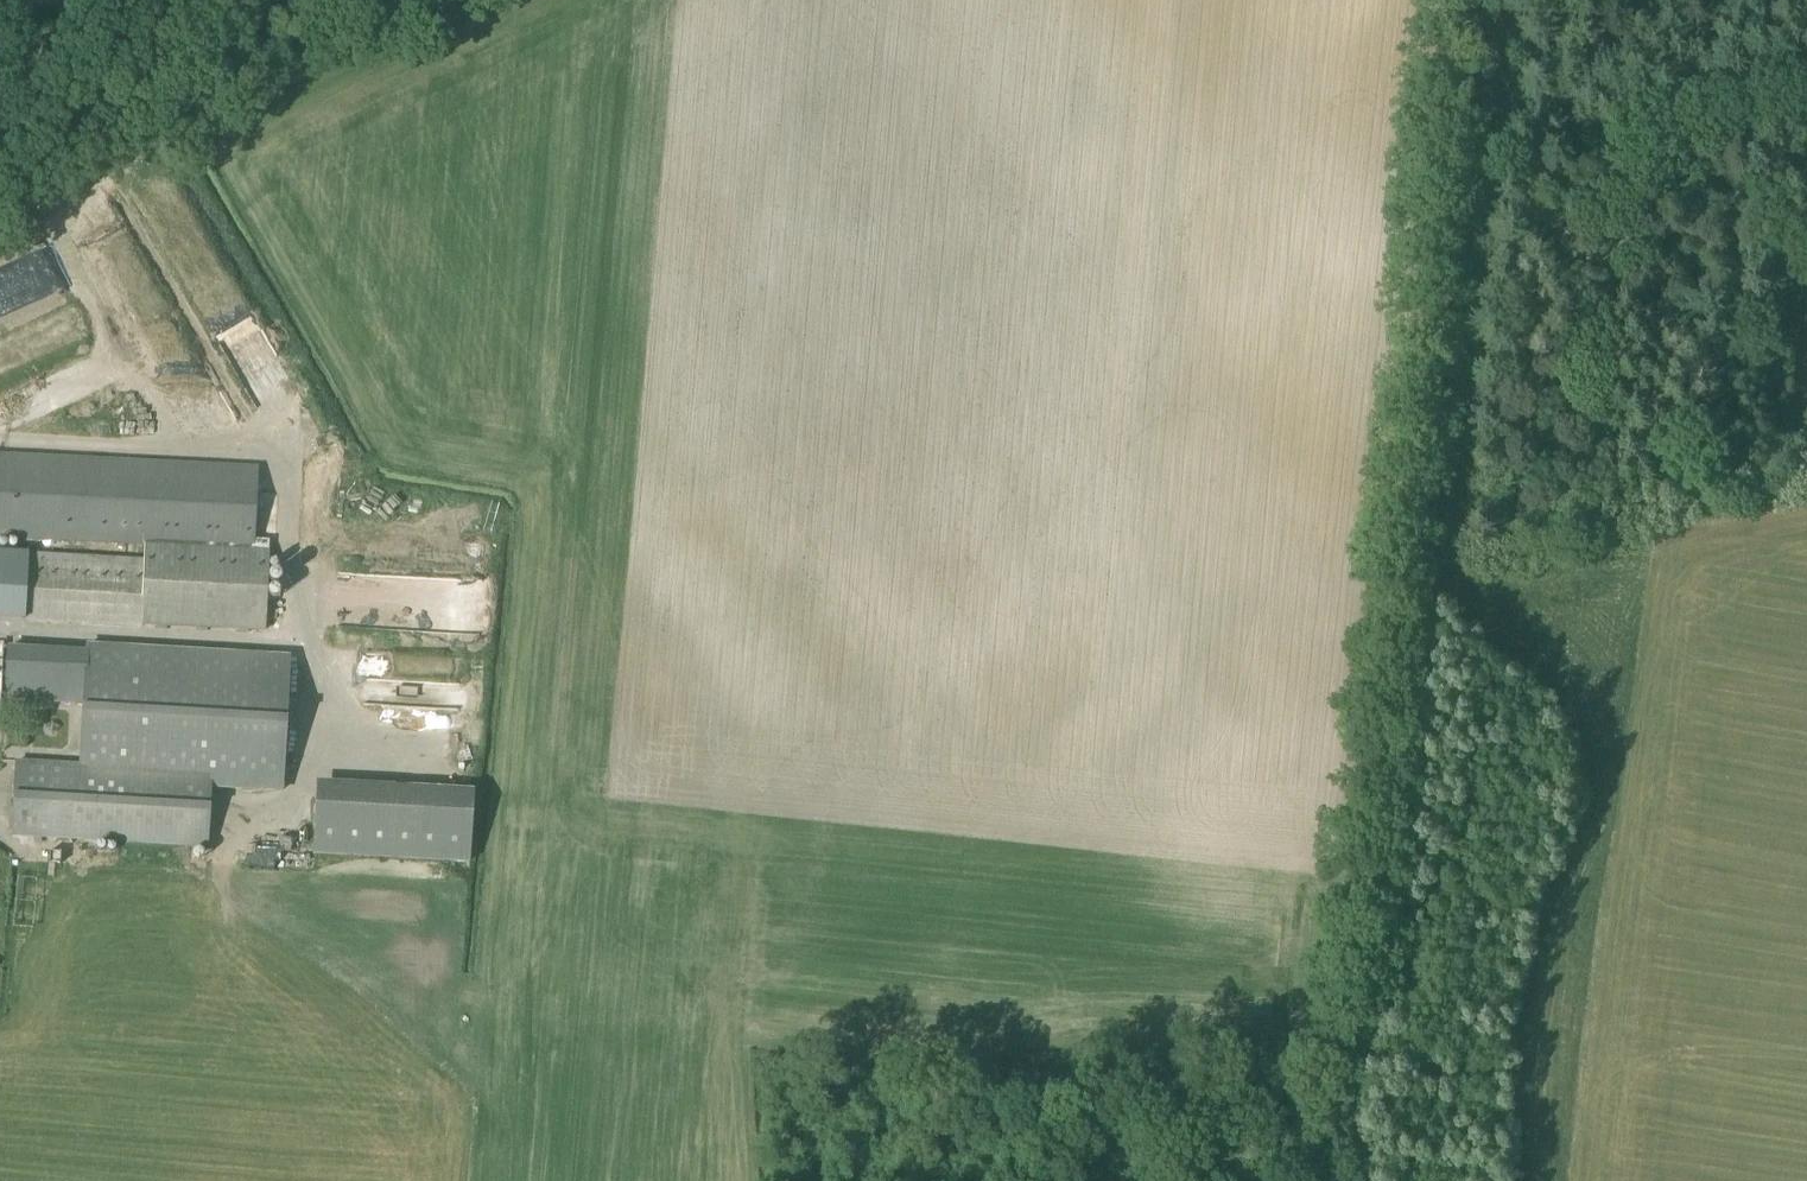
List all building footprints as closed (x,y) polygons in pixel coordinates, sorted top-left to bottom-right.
[(266,540),(250,539),(254,468),(0,455),(0,536),(142,544),(141,559),(25,553),(22,620),(139,626),(139,623),(262,630),(266,540)] [(22,621),(22,620),(25,553),(25,552),(0,551),(0,620),(22,621)] [(290,656),(85,643),(85,650),(6,645),(3,700),(82,705),(78,766),(15,762),(11,835),(206,847),(209,789),(282,793),(290,656)] [(455,697),(456,681),(410,680),(409,695),(455,697)] [(382,710),(382,728),(418,729),(419,711),(382,710)] [(477,860),(478,806),(321,802),(319,856),(477,860)]
